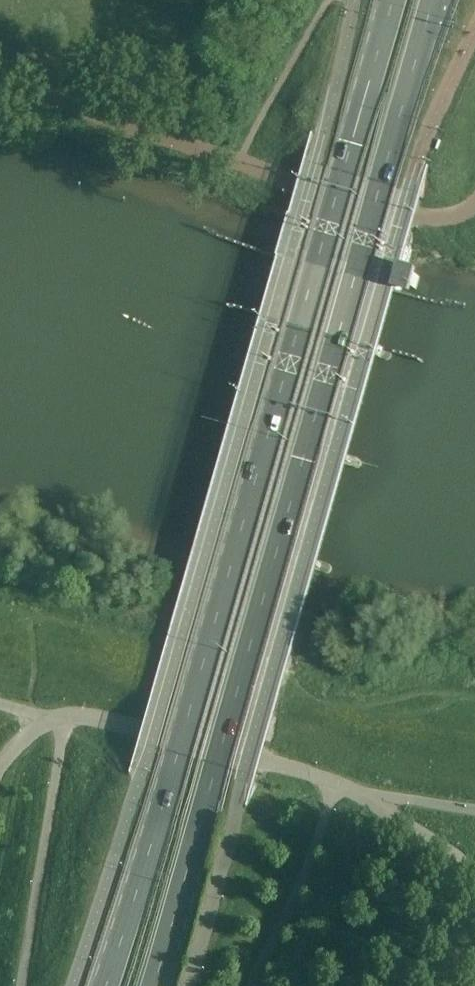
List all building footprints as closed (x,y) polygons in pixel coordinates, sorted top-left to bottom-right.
[(286,219),(276,255),(277,255),(278,256),(284,257),(295,261),(296,261),(298,262),(303,263),(326,270),(328,270),(330,271),(340,274),(342,274),(344,275),(360,279),(368,282),(373,283),(375,284),(376,284),(387,287),(393,289),(394,289),(394,290),(395,291),(395,289),(412,294),(419,269),(401,264),(404,255),(406,248),(407,245),(404,245),(402,244),(400,244),(388,240),(380,238),(353,231),(352,230),(351,230),(350,230),(345,228),(344,228),(343,228),(342,228),(334,225),(315,220),(307,217),(296,214),(292,213),(291,213),(290,213),(289,212),(289,213),(288,212),(287,213),(286,219)] [(253,319),(254,320),(378,355),(379,355),(381,354),(382,353),(383,352),(384,350),(384,349),(383,347),(382,346),(381,345),(258,310),(256,310),(255,311),(253,312),(252,313),(252,314),(252,316),(252,318),(253,319)] [(221,427),(222,428),(345,463),(347,463),(349,463),(350,462),(351,461),(352,459),(352,457),(351,456),(350,454),(348,453),(226,419),(224,419),(222,419),(221,420),(220,421),(220,423),(220,425),(220,426),(221,427)]
